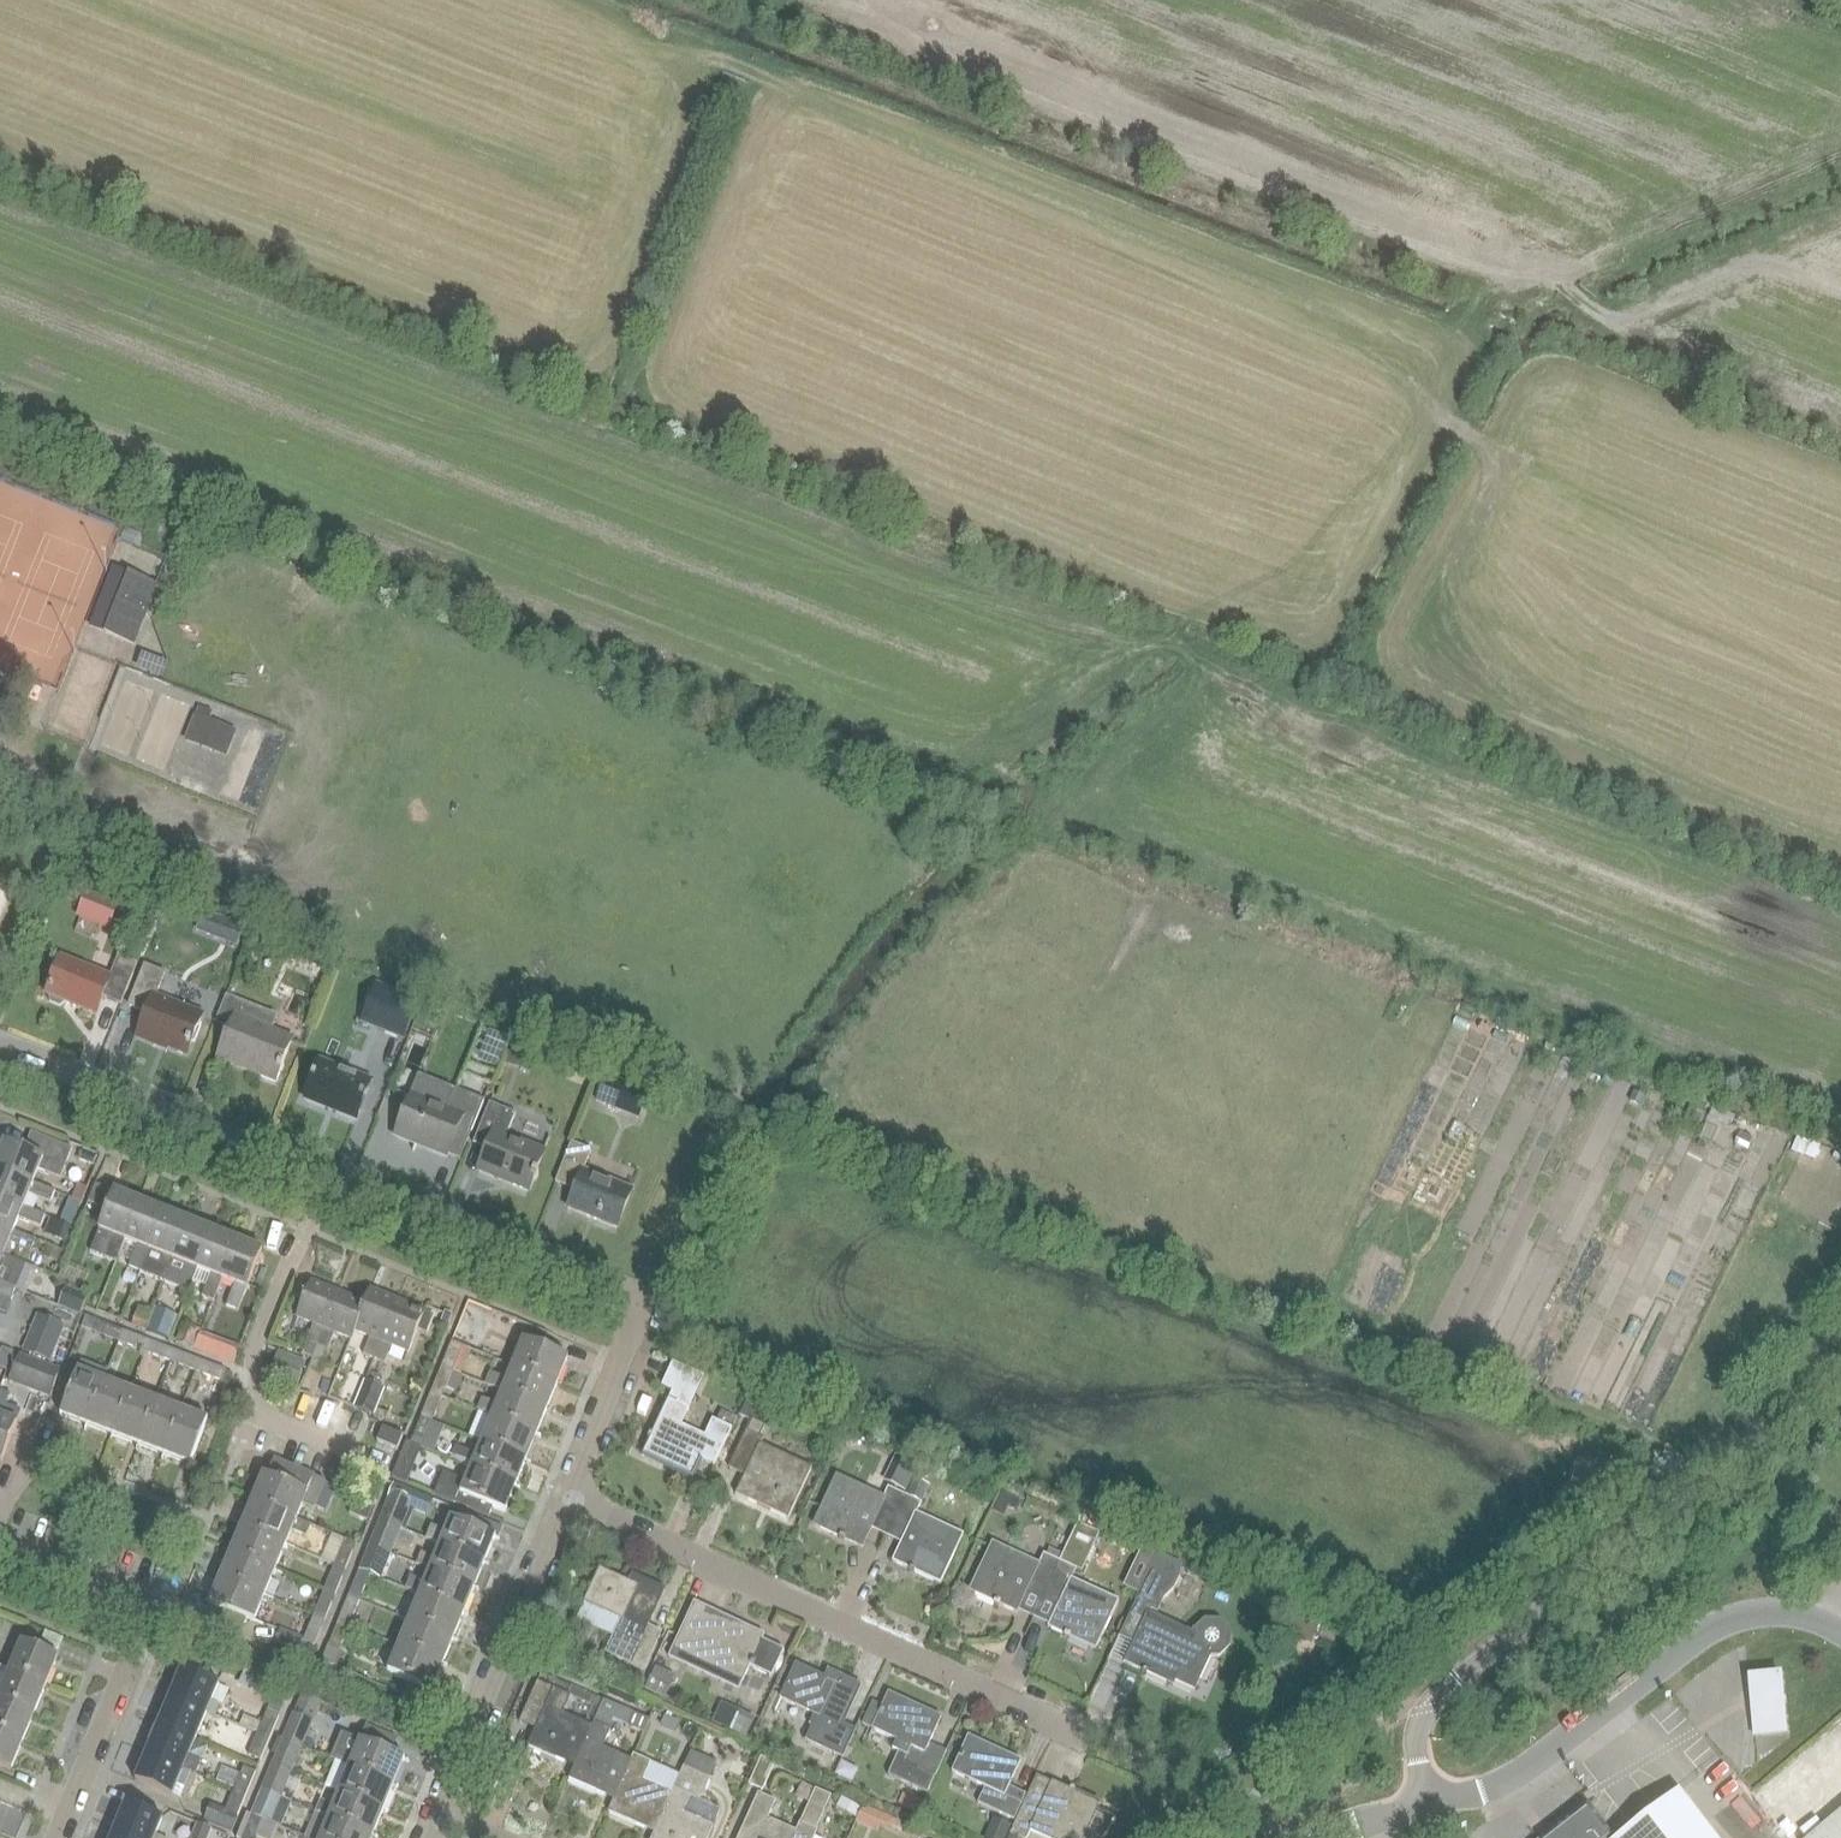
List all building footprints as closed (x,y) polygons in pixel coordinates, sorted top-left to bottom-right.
[(139,534),(126,528),(121,541),(134,546),(139,534)] [(134,645),(157,587),(112,569),(90,627),(134,645)] [(200,706),(187,737),(226,753),(236,730),(210,720),(213,711),(200,706)] [(110,932),(119,909),(84,895),(75,918),(110,932)] [(244,928),(223,921),(217,939),(237,947),(244,928)] [(121,1004),(137,964),(118,956),(110,977),(62,957),(46,995),(49,996),(49,1003),(60,1007),(65,1003),(95,1015),(103,997),(121,1004)] [(143,963),(127,1004),(148,1012),(138,1037),(153,1044),(154,1041),(187,1054),(202,1015),(154,996),(164,971),(143,963)] [(403,1040),(419,1002),(394,992),(378,1030),(403,1040)] [(216,1021),(231,1027),(218,1059),(275,1082),(292,1039),(270,1030),(276,1016),(226,996),(216,1021)] [(530,1074),(540,1046),(515,1037),(505,1065),(530,1074)] [(356,1121),(370,1085),(319,1064),(304,1100),(356,1121)] [(1589,1076),(1600,1081),(1605,1071),(1593,1066),(1589,1076)] [(605,1077),(596,1101),(618,1110),(628,1086),(605,1077)] [(445,1155),(457,1126),(472,1131),(484,1101),(454,1089),(445,1112),(412,1099),(397,1136),(445,1155)] [(1683,1118),(1699,1125),(1706,1109),(1691,1102),(1683,1118)] [(490,1104),(473,1144),(487,1150),(479,1170),(528,1190),(543,1153),(506,1138),(516,1114),(490,1104)] [(32,1183),(33,1183),(38,1170),(60,1179),(72,1150),(31,1133),(24,1151),(4,1143),(0,1152),(0,1170),(32,1183)] [(583,1171),(591,1151),(572,1143),(555,1184),(574,1191),(567,1209),(616,1228),(632,1191),(583,1171)] [(22,1208),(23,1207),(28,1194),(50,1203),(55,1192),(33,1183),(32,1183),(0,1170),(0,1199),(22,1208)] [(78,1185),(72,1200),(81,1204),(87,1189),(78,1185)] [(90,1252),(116,1263),(125,1240),(140,1202),(115,1191),(114,1192),(95,1185),(88,1203),(107,1210),(90,1252)] [(13,1232),(13,1231),(18,1219),(41,1228),(45,1216),(23,1207),(22,1208),(0,1199),(0,1227),(13,1232)] [(64,1213),(76,1218),(81,1204),(72,1200),(70,1199),(64,1213)] [(140,1202),(125,1240),(138,1245),(129,1268),(140,1272),(165,1211),(140,1202)] [(189,1221),(165,1211),(140,1272),(153,1277),(165,1282),(189,1221)] [(165,1282),(189,1292),(193,1281),(213,1231),(189,1221),(165,1282)] [(53,1237),(66,1243),(71,1228),(58,1223),(53,1237)] [(0,1227),(0,1255),(3,1256),(8,1243),(31,1252),(35,1241),(13,1232),(13,1231),(13,1232),(0,1227)] [(202,1297),(213,1302),(222,1279),(238,1241),(213,1231),(193,1281),(206,1286),(202,1297)] [(226,1307),(238,1311),(262,1250),(238,1241),(222,1279),(235,1284),(226,1307)] [(47,1245),(42,1257),(57,1263),(61,1251),(47,1245)] [(3,1256),(0,1255),(0,1283),(16,1289),(21,1276),(25,1265),(3,1256)] [(306,1342),(317,1347),(339,1292),(312,1281),(296,1319),(313,1325),(306,1342)] [(11,1301),(16,1289),(0,1283),(0,1296),(11,1301)] [(67,1288),(60,1307),(81,1315),(89,1297),(67,1288)] [(370,1289),(365,1303),(355,1331),(370,1338),(363,1355),(374,1360),(398,1300),(370,1289)] [(355,1331),(365,1303),(339,1292),(317,1347),(328,1351),(334,1334),(351,1341),(355,1331)] [(425,1311),(398,1300),(374,1360),(384,1364),(391,1347),(408,1354),(425,1311)] [(145,1332),(153,1313),(138,1307),(131,1326),(145,1332)] [(179,1317),(156,1308),(146,1332),(169,1341),(179,1317)] [(447,1329),(452,1316),(444,1312),(439,1325),(447,1329)] [(22,1352),(51,1364),(66,1326),(37,1314),(22,1352)] [(93,1333),(119,1343),(123,1332),(97,1322),(93,1333)] [(459,1325),(451,1343),(452,1343),(463,1347),(470,1329),(459,1325)] [(186,1347),(195,1351),(202,1332),(192,1329),(186,1347)] [(149,1341),(123,1332),(119,1343),(145,1352),(149,1341)] [(523,1340),(512,1367),(557,1385),(568,1359),(523,1340)] [(145,1352),(170,1362),(174,1351),(149,1341),(145,1352)] [(453,1373),(463,1347),(451,1343),(441,1368),(453,1373)] [(320,1371),(328,1351),(317,1347),(312,1359),(309,1366),(320,1371)] [(0,1355),(0,1369),(6,1371),(13,1353),(2,1349),(0,1355)] [(200,1361),(174,1351),(170,1362),(196,1372),(200,1361)] [(268,1375),(295,1386),(304,1363),(277,1352),(268,1375)] [(9,1384),(51,1400),(61,1372),(20,1356),(9,1384)] [(78,1371),(60,1416),(87,1426),(104,1381),(108,1371),(81,1361),(78,1371)] [(226,1371),(200,1361),(196,1372),(221,1382),(226,1371)] [(370,1365),(360,1361),(355,1375),(365,1379),(370,1365)] [(705,1437),(681,1426),(703,1378),(672,1365),(662,1387),(672,1392),(669,1400),(668,1400),(642,1456),(693,1479),(701,1460),(714,1466),(731,1429),(712,1420),(705,1437)] [(547,1410),(557,1385),(512,1367),(507,1380),(490,1373),(485,1385),(502,1392),(547,1410)] [(441,1368),(431,1394),(442,1399),(453,1373),(441,1368)] [(104,1381),(87,1426),(113,1436),(130,1391),(104,1381)] [(365,1382),(354,1408),(368,1414),(379,1387),(365,1382)] [(1,1461),(21,1410),(6,1405),(10,1394),(0,1390),(0,1461),(1,1461)] [(130,1391),(113,1436),(138,1446),(156,1401),(130,1391)] [(492,1417),(492,1418),(536,1436),(547,1410),(502,1392),(497,1405),(482,1399),(477,1411),(492,1417)] [(442,1399),(431,1394),(420,1419),(432,1423),(442,1399)] [(156,1401),(138,1446),(164,1456),(181,1411),(156,1401)] [(181,1411),(164,1456),(190,1466),(207,1421),(181,1411)] [(492,1418),(482,1443),(526,1461),(536,1436),(492,1418)] [(420,1419),(410,1444),(422,1449),(432,1423),(420,1419)] [(758,1445),(767,1426),(751,1419),(729,1469),(744,1476),(735,1495),(788,1519),(811,1469),(758,1445)] [(377,1443),(398,1451),(403,1437),(383,1429),(377,1443)] [(516,1486),(526,1461),(482,1443),(476,1456),(456,1448),(451,1459),(471,1468),(516,1486)] [(906,1493),(919,1465),(896,1454),(882,1482),(906,1493)] [(263,1475),(252,1501),(297,1519),(302,1505),(314,1510),(326,1482),(274,1460),(267,1477),(263,1475)] [(413,1471),(397,1465),(392,1478),(407,1484),(413,1471)] [(443,1473),(434,1495),(488,1518),(493,1508),(505,1513),(516,1486),(471,1468),(466,1482),(443,1473)] [(873,1524),(889,1531),(905,1496),(888,1489),(883,1499),(837,1477),(814,1526),(862,1548),(873,1524)] [(905,1496),(921,1504),(929,1485),(913,1478),(905,1496)] [(392,1487),(378,1521),(390,1526),(401,1530),(409,1511),(412,1512),(418,1498),(392,1487)] [(905,1496),(889,1531),(904,1538),(892,1562),(940,1584),(963,1536),(916,1514),(921,1504),(905,1496)] [(297,1519),(252,1501),(241,1526),(286,1545),(292,1531),(306,1537),(310,1525),(296,1520),(297,1519)] [(460,1513),(456,1521),(495,1537),(499,1538),(502,1529),(503,1528),(460,1511),(460,1513)] [(426,1540),(440,1546),(484,1564),(495,1537),(456,1521),(451,1519),(444,1534),(431,1529),(426,1540)] [(401,1530),(390,1526),(378,1521),(368,1546),(391,1555),(401,1530)] [(1078,1524),(1060,1562),(1076,1570),(1082,1573),(1100,1534),(1078,1524)] [(276,1570),(286,1545),(241,1526),(231,1551),(276,1570)] [(343,1539),(333,1565),(344,1570),(355,1544),(343,1539)] [(1026,1595),(1042,1602),(1060,1562),(1043,1555),(1039,1565),(992,1543),(969,1592),(1017,1614),(1026,1595)] [(381,1581),(391,1555),(368,1546),(358,1571),(370,1576),(381,1581)] [(421,1553),(416,1565),(430,1570),(429,1571),(474,1590),(484,1564),(440,1546),(434,1559),(421,1553)] [(276,1570),(231,1551),(220,1577),(265,1595),(276,1570)] [(1120,1636),(1134,1643),(1125,1664),(1173,1686),(1175,1682),(1194,1691),(1210,1656),(1218,1657),(1229,1647),(1230,1633),(1220,1622),(1205,1621),(1194,1631),(1193,1630),(1191,1635),(1148,1615),(1151,1609),(1156,1612),(1163,1598),(1164,1599),(1165,1597),(1174,1590),(1180,1577),(1179,1566),(1180,1565),(1157,1554),(1136,1599),(1137,1600),(1120,1636)] [(1095,1650),(1118,1602),(1071,1580),(1076,1570),(1060,1562),(1042,1602),(1056,1609),(1047,1628),(1095,1650)] [(334,1595),(344,1570),(333,1565),(322,1590),(334,1595)] [(646,1631),(664,1590),(640,1579),(637,1587),(600,1570),(584,1603),(622,1620),(606,1653),(644,1671),(659,1637),(646,1631)] [(358,1571),(348,1598),(359,1602),(370,1576),(358,1571)] [(420,1595),(419,1596),(464,1615),(474,1590),(429,1571),(424,1583),(411,1578),(406,1590),(420,1595)] [(254,1622),(265,1595),(220,1577),(209,1603),(254,1622)] [(324,1621),(334,1595),(322,1590),(312,1616),(324,1621)] [(464,1615),(419,1596),(409,1622),(453,1640),(464,1615)] [(348,1598),(337,1624),(349,1628),(359,1602),(348,1598)] [(694,1603),(672,1650),(742,1683),(749,1667),(772,1678),(784,1651),(762,1641),(764,1636),(694,1603)] [(1319,1623),(1280,1608),(1272,1628),(1311,1643),(1319,1623)] [(313,1646),(324,1621),(312,1616),(302,1641),(313,1646)] [(409,1622),(398,1647),(443,1665),(453,1640),(409,1622)] [(349,1628),(337,1624),(327,1648),(339,1652),(349,1628)] [(21,1642),(9,1671),(46,1686),(58,1657),(57,1657),(65,1638),(48,1630),(40,1649),(21,1642)] [(274,1643),(295,1651),(300,1639),(279,1631),(274,1643)] [(443,1665),(398,1647),(388,1672),(433,1691),(443,1665)] [(265,1699),(275,1677),(248,1665),(238,1687),(265,1699)] [(779,1679),(772,1695),(818,1716),(807,1741),(843,1758),(855,1730),(843,1725),(860,1687),(836,1675),(833,1683),(796,1666),(788,1683),(779,1679)] [(665,1699),(675,1676),(655,1667),(645,1690),(665,1699)] [(220,1704),(212,1701),(219,1684),(182,1668),(171,1695),(208,1711),(207,1712),(216,1716),(220,1704)] [(9,1671),(0,1693),(0,1700),(35,1714),(46,1686),(9,1671)] [(1748,1680),(1753,1732),(1760,1731),(1759,1726),(1785,1724),(1780,1676),(1748,1680)] [(535,1730),(535,1729),(553,1689),(537,1682),(519,1723),(535,1730)] [(591,1727),(562,1714),(570,1697),(553,1689),(535,1729),(535,1730),(528,1747),(574,1767),(591,1727)] [(882,1707),(872,1729),(896,1741),(891,1750),(898,1753),(887,1776),(927,1794),(946,1752),(929,1744),(941,1718),(888,1694),(882,1707)] [(194,1744),(207,1712),(208,1711),(171,1695),(157,1729),(194,1744)] [(272,1697),(265,1712),(278,1718),(284,1702),(272,1697)] [(23,1742),(35,1714),(0,1700),(0,1732),(23,1742)] [(593,1723),(610,1730),(614,1720),(626,1726),(632,1713),(603,1700),(593,1723)] [(720,1703),(712,1722),(729,1729),(745,1737),(747,1732),(753,1718),(737,1711),(720,1703)] [(872,1729),(882,1707),(872,1703),(862,1725),(872,1729)] [(265,1712),(257,1733),(269,1739),(278,1718),(265,1712)] [(313,1723),(305,1720),(293,1715),(282,1739),(295,1745),(303,1748),(313,1723)] [(665,1716),(664,1717),(660,1725),(674,1732),(678,1723),(679,1722),(665,1716)] [(591,1727),(574,1767),(568,1780),(614,1800),(631,1760),(602,1748),(610,1730),(593,1723),(593,1722),(591,1727)] [(334,1760),(350,1767),(350,1766),(394,1784),(405,1759),(391,1753),(396,1739),(366,1726),(354,1755),(339,1749),(334,1760)] [(157,1729),(145,1757),(182,1773),(194,1744),(157,1729)] [(23,1742),(0,1732),(0,1766),(11,1771),(23,1742)] [(260,1761),(269,1739),(257,1733),(248,1756),(260,1761)] [(1014,1820),(1026,1795),(1009,1787),(1021,1761),(968,1737),(952,1772),(985,1788),(978,1803),(1014,1820)] [(303,1748),(295,1745),(282,1739),(272,1765),(293,1773),(303,1748)] [(631,1760),(614,1800),(608,1813),(654,1833),(671,1793),(643,1781),(650,1763),(633,1756),(631,1760)] [(145,1757),(135,1781),(172,1797),(182,1773),(145,1757)] [(761,1759),(750,1785),(762,1791),(774,1764),(761,1759)] [(261,1790),(274,1795),(282,1799),(293,1773),(272,1765),(261,1790)] [(350,1766),(350,1767),(339,1792),(384,1810),(394,1784),(350,1766)] [(671,1793),(654,1833),(652,1837),(708,1837),(713,1827),(683,1814),(690,1796),(696,1799),(698,1795),(702,1797),(710,1778),(683,1767),(671,1793)] [(246,1795),(255,1773),(243,1768),(234,1790),(246,1795)] [(1012,1834),(1021,1837),(1027,1837),(1030,1831),(1046,1837),(1103,1837),(1113,1816),(1112,1815),(1111,1816),(1097,1810),(1100,1804),(1052,1782),(1043,1802),(1029,1796),(1012,1834)] [(794,1837),(813,1837),(832,1796),(816,1789),(796,1832),(794,1837)] [(231,1832),(246,1795),(234,1790),(225,1812),(210,1806),(204,1820),(231,1832)] [(251,1815),(263,1821),(272,1824),(276,1812),(282,1799),(274,1795),(261,1790),(251,1815)] [(316,1813),(329,1818),(373,1836),(384,1810),(339,1792),(333,1806),(321,1801),(316,1813)] [(1666,1802),(1678,1793),(1677,1792),(1618,1837),(1694,1837),(1666,1802)] [(796,1832),(767,1820),(775,1802),(758,1794),(739,1837),(794,1837),(796,1832)] [(900,1807),(916,1815),(916,1813),(922,1801),(906,1794),(900,1807)] [(282,1799),(276,1812),(285,1816),(291,1803),(282,1799)] [(115,1829),(135,1837),(163,1837),(156,1835),(163,1819),(126,1804),(115,1829)] [(1569,1817),(1563,1821),(1566,1823),(1547,1837),(1609,1837),(1610,1837),(1586,1807),(1570,1820),(1569,1817)] [(1809,1837),(1840,1837),(1840,1811),(1809,1837)] [(878,1826),(897,1835),(903,1822),(883,1814),(878,1826)] [(263,1821),(251,1815),(241,1837),(256,1837),(263,1821)] [(373,1836),(329,1818),(320,1837),(373,1837),(373,1836)] [(212,1829),(197,1823),(191,1837),(208,1837),(212,1829)] [(112,1837),(135,1837),(115,1829),(112,1837)]
